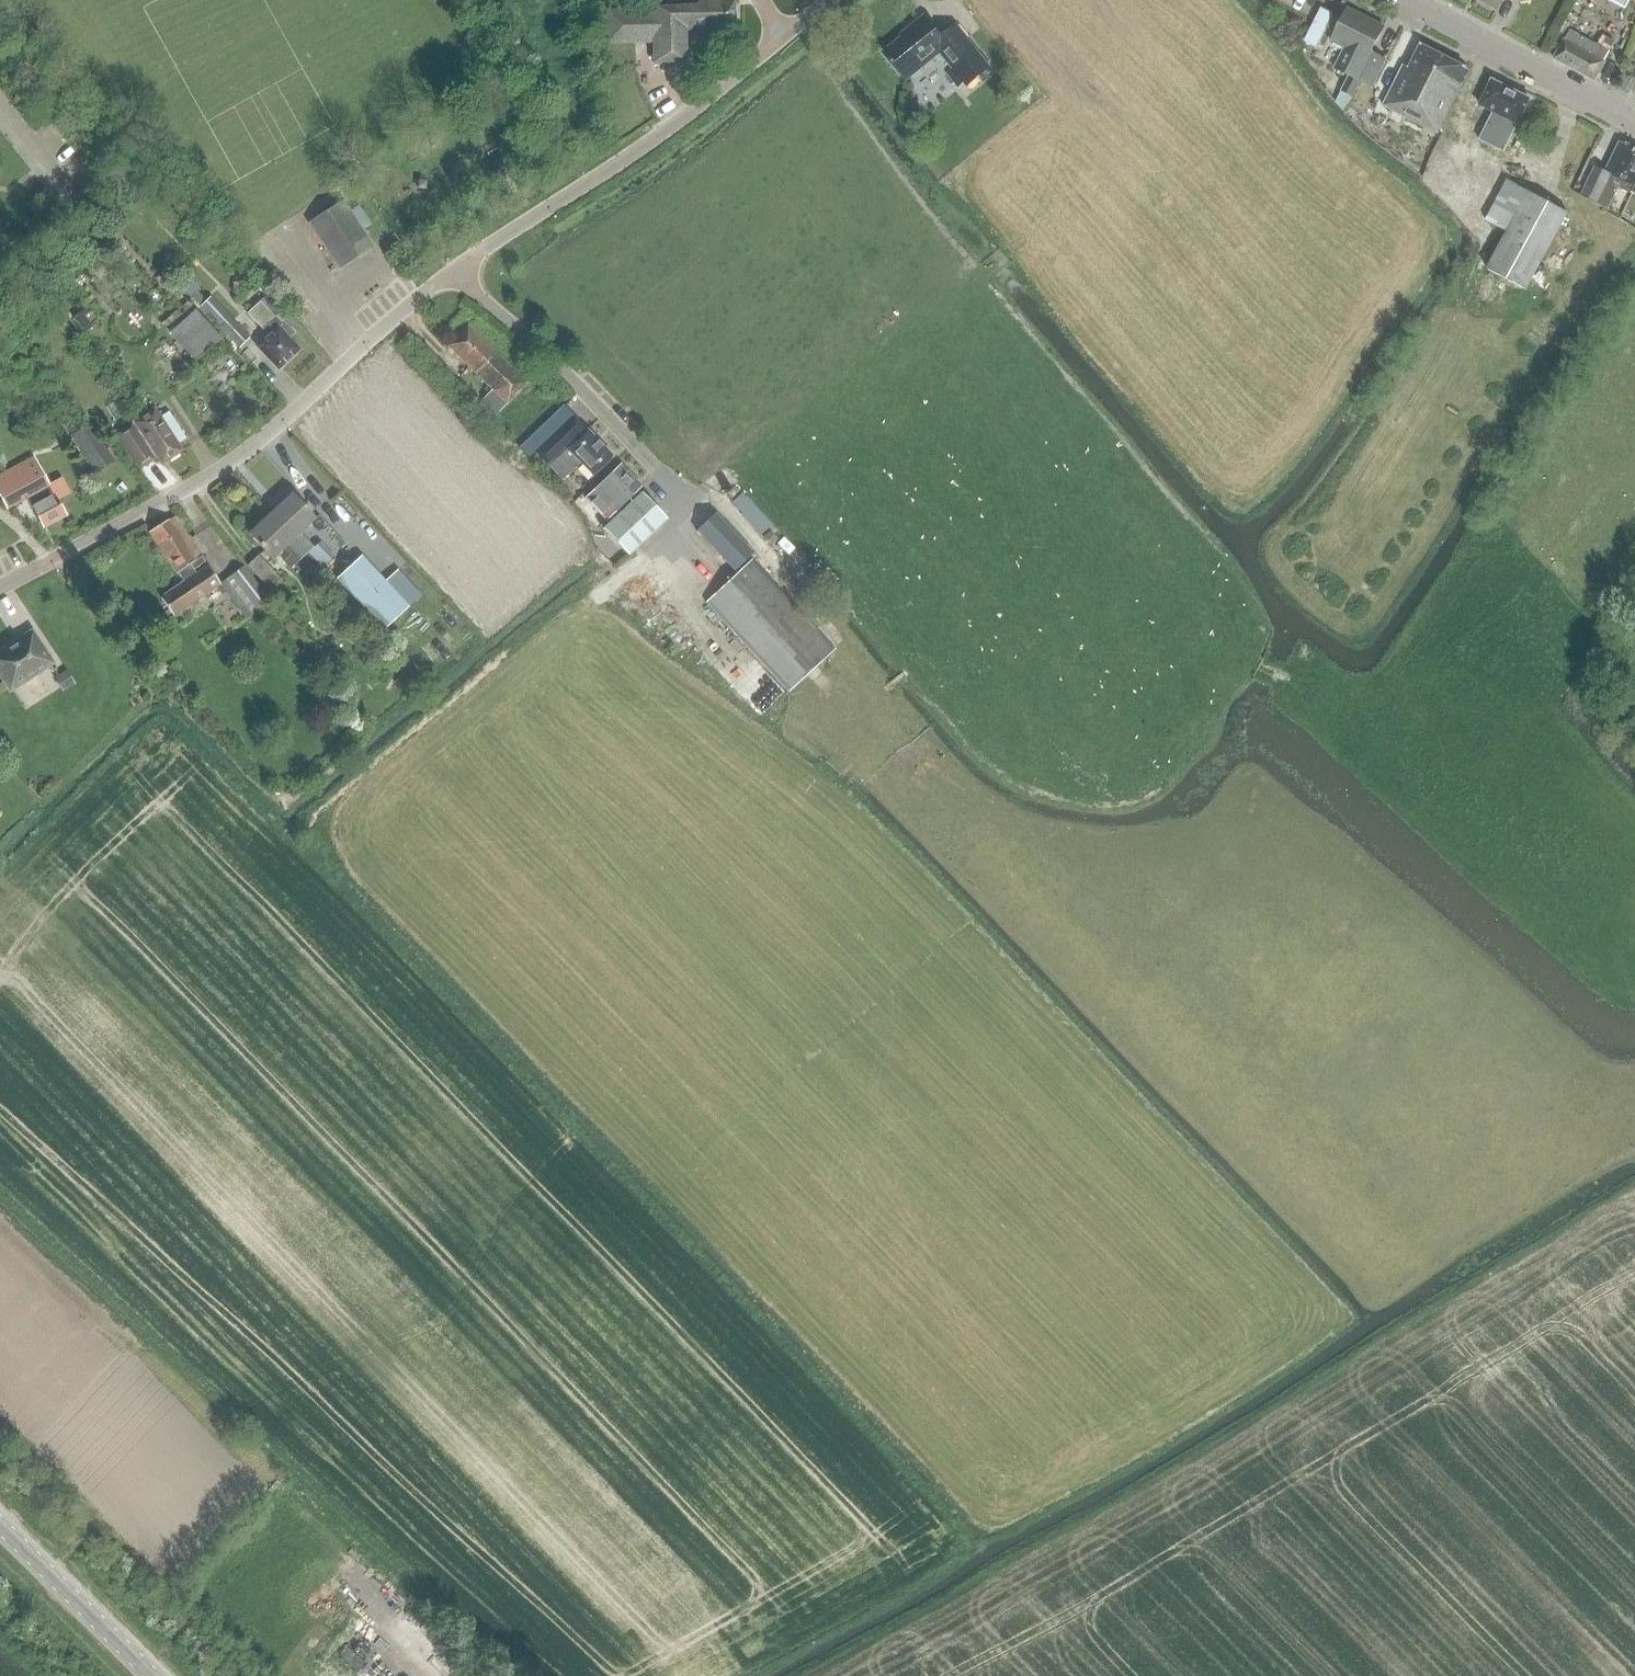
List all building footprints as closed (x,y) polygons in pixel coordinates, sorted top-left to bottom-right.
[(651,8),(651,9),(605,11),(606,44),(652,42),(653,62),(686,61),(685,30),(733,29),(733,0),(697,0),(697,5),(651,8)] [(1497,10),(1502,0),(1479,0),(1497,10)] [(1321,8),(1304,41),(1317,47),(1326,28),(1335,33),(1342,19),(1321,8)] [(1371,51),(1383,26),(1347,8),(1342,19),(1335,33),(1332,40),(1343,46),(1333,67),(1349,75),(1335,101),(1346,106),(1359,80),(1371,86),(1385,58),(1371,51)] [(990,68),(975,49),(956,25),(941,37),(924,16),(909,28),(911,30),(883,52),(906,80),(939,53),(951,68),(945,73),(957,87),(963,82),(967,87),(990,68)] [(1609,51),(1613,42),(1601,35),(1597,44),(1569,30),(1564,39),(1555,58),(1594,80),(1604,61),(1604,60),(1609,51)] [(1436,132),(1469,69),(1465,68),(1465,67),(1420,44),(1408,67),(1403,65),(1383,105),(1436,132)] [(1483,132),(1479,140),(1503,152),(1512,133),(1517,123),(1529,99),(1491,80),(1479,105),(1493,111),(1483,132)] [(1581,195),(1597,203),(1607,209),(1618,185),(1613,182),(1615,177),(1633,187),(1634,183),(1634,148),(1620,140),(1605,171),(1594,166),(1587,181),(1581,195)] [(1568,212),(1498,173),(1481,203),(1490,208),(1484,219),(1506,231),(1485,268),(1526,290),(1568,212)] [(339,268),(372,246),(344,202),(316,221),(330,242),(324,246),(339,268)] [(267,293),(259,300),(272,313),(279,306),(267,293)] [(250,338),(210,295),(199,305),(239,348),(250,338)] [(295,332),(277,314),(275,317),(260,301),(247,313),(268,335),(257,346),(278,368),(298,349),(288,338),(295,332)] [(221,338),(194,308),(168,332),(195,361),(221,338)] [(491,389),(477,403),(492,418),(526,383),(467,325),(447,345),(491,389)] [(154,407),(115,433),(139,469),(157,458),(161,464),(182,450),(177,443),(186,438),(168,411),(160,416),(154,407)] [(582,431),(572,420),(542,448),(553,459),(582,431)] [(115,461),(90,422),(69,435),(93,474),(115,461)] [(614,456),(586,428),(565,448),(565,449),(548,465),(562,480),(579,463),(592,477),(614,456)] [(39,466),(34,456),(0,474),(0,495),(7,508),(27,497),(43,527),(66,515),(39,466)] [(618,508),(642,486),(620,463),(584,497),(605,520),(599,526),(628,555),(666,519),(641,492),(621,512),(618,508)] [(300,532),(314,519),(291,493),(270,513),(307,553),(313,547),(300,532)] [(282,561),(289,569),(307,553),(270,513),(248,533),(272,558),(282,549),(288,556),(282,561)] [(755,555),(715,513),(697,530),(737,572),(755,555)] [(168,519),(149,531),(176,573),(177,572),(183,582),(160,597),(172,616),(220,583),(207,565),(196,573),(193,569),(205,562),(201,556),(202,556),(190,537),(188,537),(178,522),(172,526),(168,519)] [(271,591),(282,580),(258,554),(247,565),(271,591)] [(361,555),(336,577),(351,593),(384,629),(409,607),(408,606),(420,595),(396,569),(384,581),(361,555)] [(788,690),(833,648),(752,560),(706,602),(788,690)] [(257,610),(270,600),(242,566),(229,576),(257,610)] [(50,662),(31,633),(0,653),(0,674),(10,688),(50,662)] [(75,683),(65,669),(53,677),(62,691),(75,683)]
